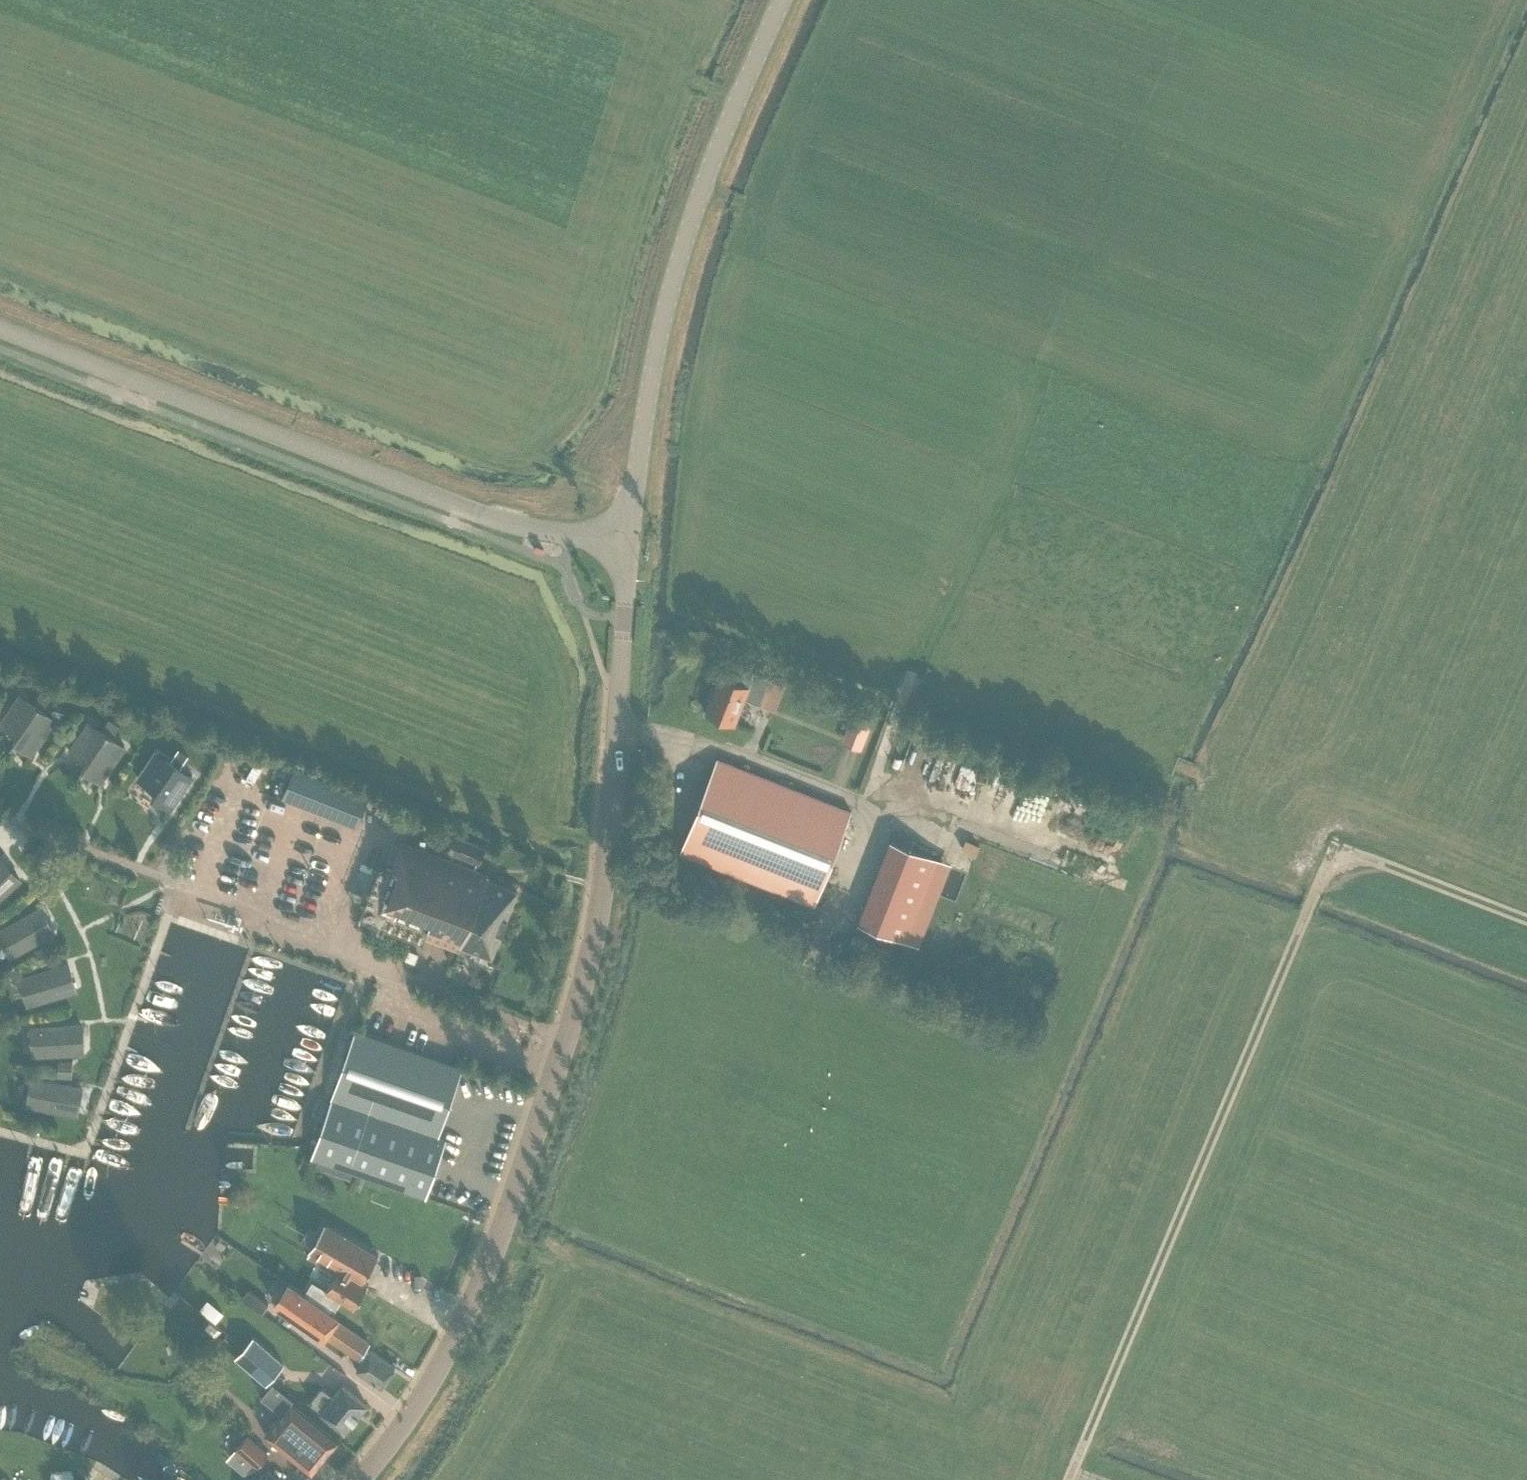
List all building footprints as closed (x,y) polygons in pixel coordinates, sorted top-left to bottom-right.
[(776,711),(786,685),(741,668),(736,683),(719,676),(705,713),(735,724),(744,699),(776,711)] [(44,699),(46,696),(40,692),(32,703),(38,707),(44,699)] [(13,743),(38,707),(32,703),(21,695),(0,725),(17,736),(13,743)] [(44,699),(38,707),(45,711),(52,701),(46,696),(44,699)] [(31,755),(56,719),(38,707),(13,743),(31,755)] [(849,724),(865,730),(870,717),(854,711),(849,724)] [(107,734),(114,724),(109,720),(102,731),(107,734)] [(86,764),(82,771),(107,734),(90,723),(69,753),(86,764)] [(114,724),(107,734),(113,738),(120,728),(114,724)] [(100,783),(125,746),(107,734),(82,771),(100,783)] [(947,748),(928,791),(950,800),(968,757),(947,748)] [(193,775),(158,751),(139,780),(156,791),(151,798),(169,810),(193,775)] [(681,853),(814,905),(851,812),(718,759),(681,853)] [(282,788),(286,777),(264,768),(259,780),(282,788)] [(282,798),(357,828),(369,798),(294,769),(282,798)] [(449,852),(478,863),(485,848),(455,836),(449,852)] [(859,923),(905,941),(937,859),(891,841),(859,923)] [(461,945),(492,957),(517,891),(487,879),(489,876),(402,842),(395,861),(391,858),(369,916),(459,951),(461,945)] [(20,880),(19,879),(18,880),(2,862),(3,861),(2,860),(0,862),(0,898),(20,880)] [(17,953),(54,932),(53,931),(52,931),(40,910),(41,910),(41,909),(0,931),(0,934),(17,951),(16,952),(17,953)] [(51,952),(48,945),(35,951),(38,958),(51,952)] [(405,959),(414,963),(418,954),(409,950),(405,959)] [(55,960),(51,952),(38,958),(42,966),(55,960)] [(34,1002),(35,1003),(76,990),(75,989),(74,990),(67,966),(68,966),(68,965),(20,979),(21,980),(22,980),(35,1001),(34,1002)] [(40,1053),(40,1054),(83,1052),(83,1051),(82,1051),(81,1027),(82,1027),(82,1026),(32,1029),(32,1030),(33,1030),(42,1053),(40,1053)] [(356,1030),(331,1100),(332,1100),(437,1137),(462,1067),(356,1030)] [(72,1069),(72,1061),(58,1061),(58,1069),(72,1069)] [(72,1077),(72,1069),(58,1069),(58,1077),(72,1077)] [(81,1090),(82,1088),(33,1079),(33,1080),(34,1081),(36,1106),(35,1105),(35,1107),(77,1114),(77,1113),(76,1113),(80,1089),(81,1090)] [(312,1155),(425,1197),(445,1140),(437,1137),(332,1100),(312,1155)] [(368,1285),(363,1282),(378,1256),(325,1224),(309,1251),(310,1252),(308,1256),(337,1272),(326,1290),(354,1307),(368,1285)] [(305,1294),(315,1300),(322,1288),(312,1282),(305,1294)] [(281,1304),(293,1313),(305,1296),(292,1287),(281,1304)] [(242,1299),(262,1314),(269,1304),(248,1290),(242,1299)] [(306,1295),(305,1296),(293,1313),(290,1317),(323,1340),(326,1337),(358,1359),(358,1358),(363,1361),(356,1370),(381,1388),(396,1367),(371,1350),(370,1351),(366,1348),(369,1343),(337,1320),(338,1318),(306,1295)] [(200,1310),(215,1323),(223,1314),(208,1300),(200,1310)] [(224,1332),(212,1322),(202,1335),(213,1345),(224,1332)] [(253,1338),(236,1357),(266,1384),(283,1365),(253,1338)] [(190,1381),(199,1390),(206,1383),(197,1374),(190,1381)] [(342,1385),(333,1397),(322,1388),(311,1402),(321,1411),(320,1412),(344,1433),(367,1405),(342,1385)] [(290,1404),(265,1435),(311,1473),(337,1442),(290,1404)] [(236,1450),(257,1468),(268,1455),(248,1436),(236,1450)] [(267,1471),(260,1479),(278,1479),(267,1471)]
